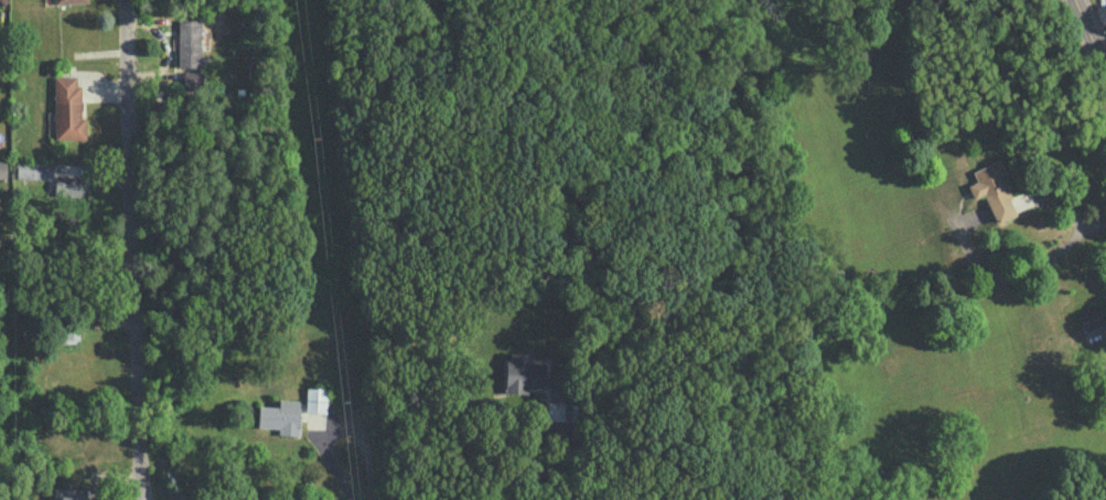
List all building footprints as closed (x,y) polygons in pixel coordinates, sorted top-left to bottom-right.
[(200,67),(202,19),(179,18),(177,67),(200,67)] [(202,71),(184,71),(184,89),(202,89),(202,71)] [(76,76),(54,76),(54,138),(85,139),(86,118),(80,118),(81,85),(76,85),(76,76)] [(17,178),(52,179),(53,162),(17,160),(17,178)] [(972,170),(976,181),(968,184),(973,198),(985,194),(996,223),(1017,215),(1001,173),(1004,172),(999,160),(972,170)] [(82,197),(83,176),(55,175),(55,196),(82,197)] [(1103,324),(1096,305),(1078,312),(1085,331),(1103,324)] [(506,393),(527,393),(527,387),(543,387),(544,362),(532,361),(533,352),(507,352),(506,393)] [(306,387),(305,411),(326,412),(327,387),(306,387)] [(258,405),(258,427),(278,427),(278,434),(298,434),(300,400),(279,399),(279,406),(258,405)] [(86,488),(54,487),(54,499),(86,499),(86,488)]
